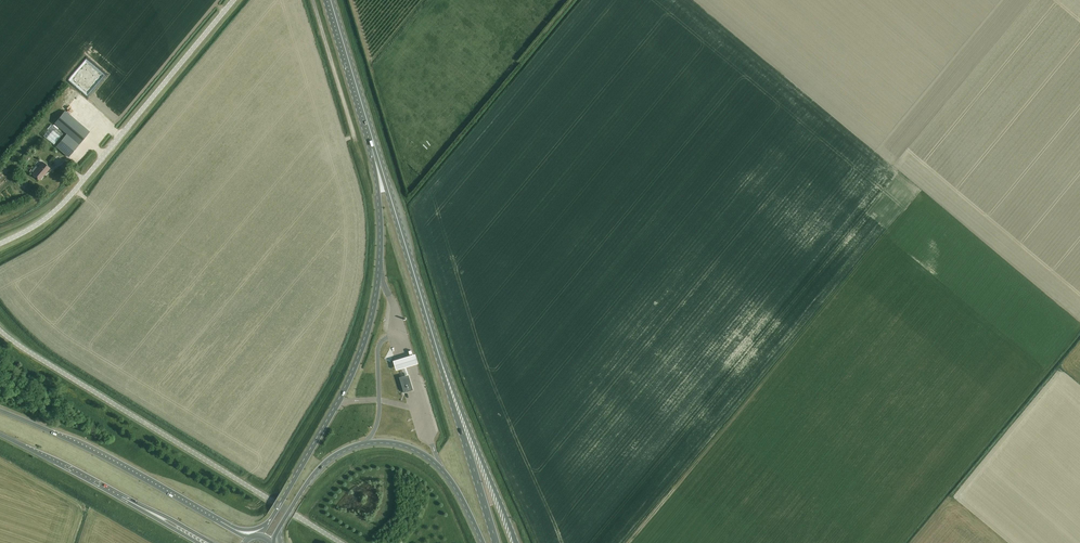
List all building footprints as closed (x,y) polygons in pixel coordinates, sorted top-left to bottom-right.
[(68,80),(87,96),(105,75),(86,59),(68,80)] [(55,124),(67,134),(56,147),(68,157),(90,132),(65,112),(55,124)] [(53,124),(43,136),(54,145),(63,133),(53,124)] [(33,169),(44,157),(41,155),(31,167),(33,169)] [(33,175),(40,181),(50,169),(43,163),(33,175)] [(419,364),(416,355),(393,362),(396,371),(403,369),(406,376),(408,376),(408,374),(409,374),(407,368),(419,364)] [(400,377),(399,377),(404,392),(413,389),(408,374),(408,376),(400,378),(400,377)]
